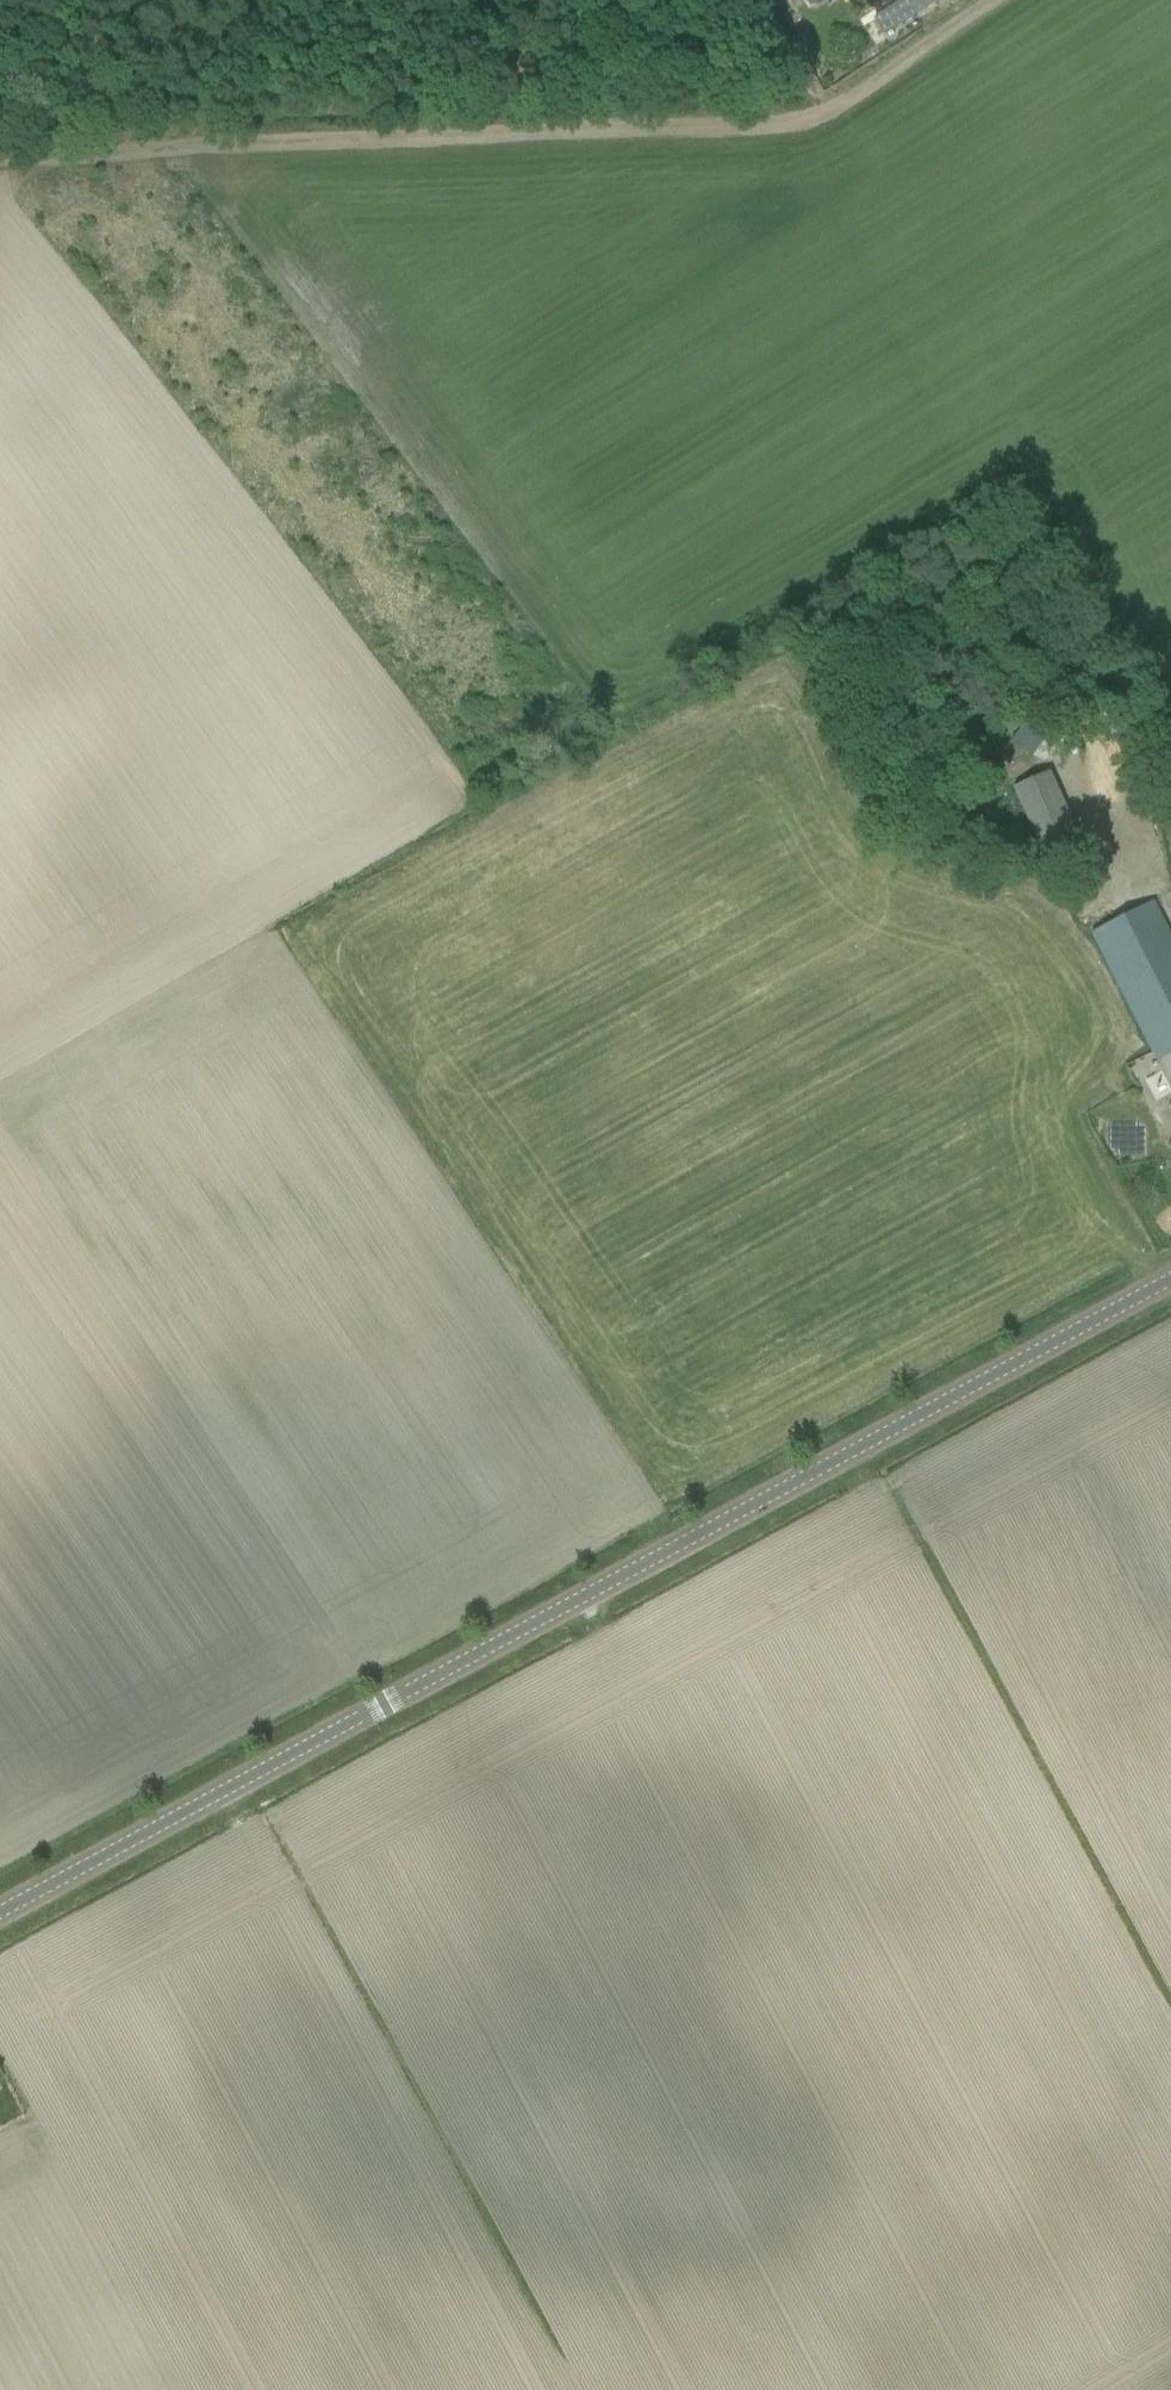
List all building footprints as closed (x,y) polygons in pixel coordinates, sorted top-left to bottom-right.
[(873,20),(884,36),(939,0),(904,0),(873,20)] [(1016,788),(1044,850),(1078,836),(1049,773),(1016,788)] [(1090,935),(1150,1051),(1170,1091),(1170,941),(1152,903),(1090,935)]
